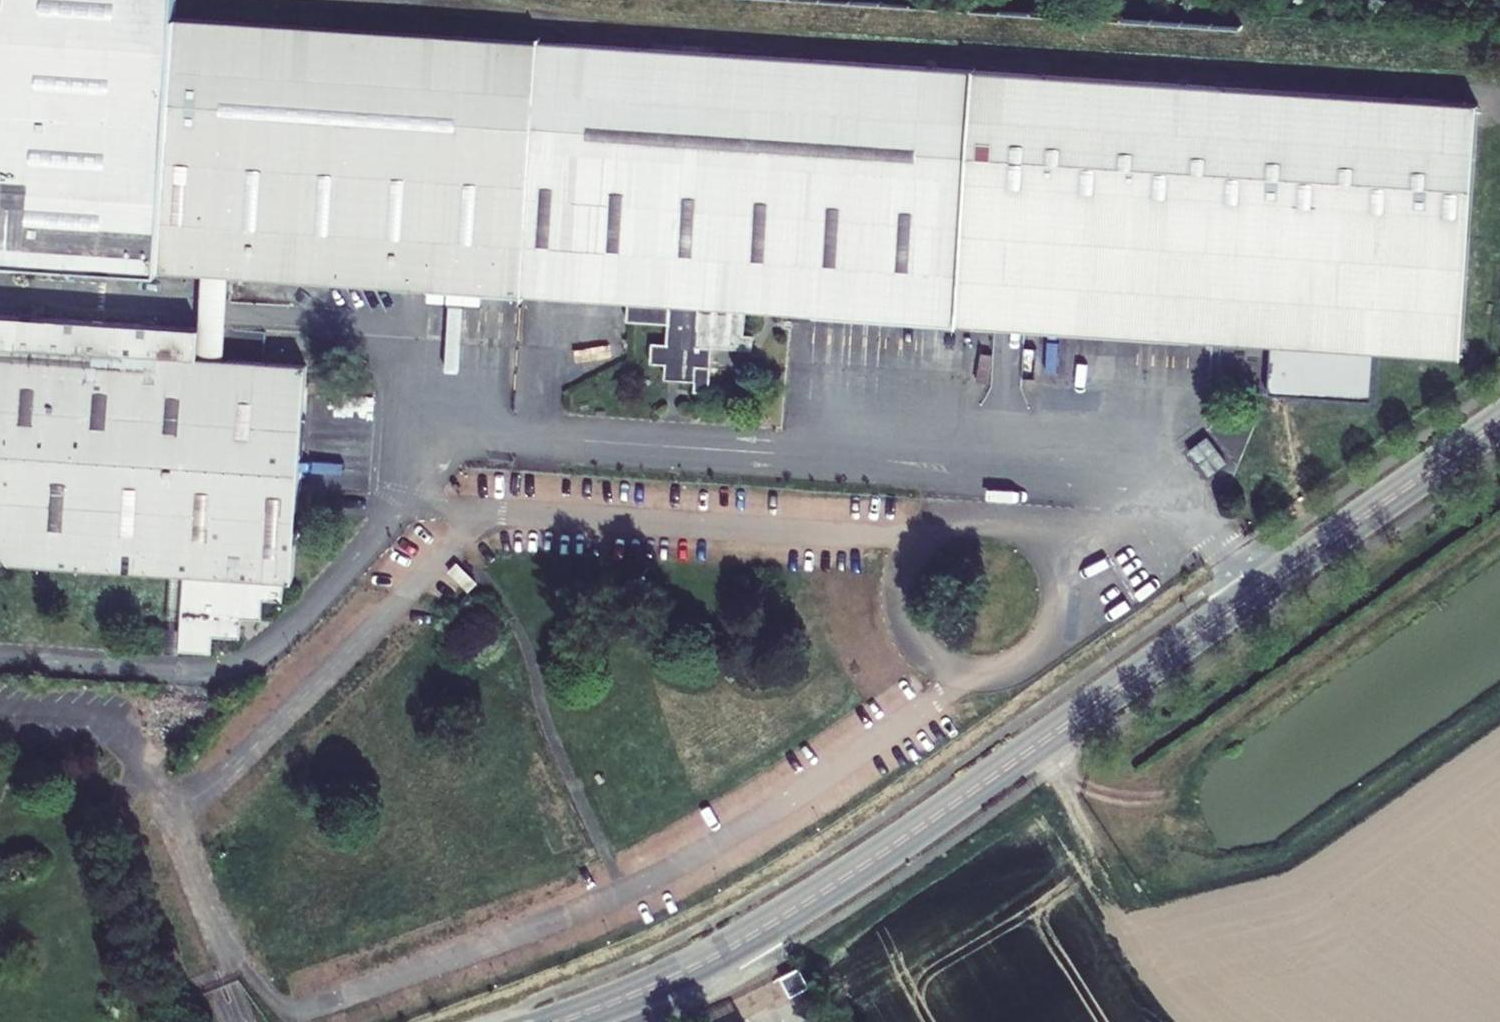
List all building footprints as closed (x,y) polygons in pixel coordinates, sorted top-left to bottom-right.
[(157,272),(173,16),(173,0),(0,0),(0,262),(157,272)] [(234,277),(523,295),(539,40),(173,16),(157,272),(206,275),(234,277)] [(629,302),(746,309),(1271,343),(1376,350),(1462,355),(1480,103),(539,40),(523,295),(629,302)] [(229,358),(232,315),(234,277),(206,275),(204,313),(203,325),(0,312),(0,343),(229,358)] [(669,321),(668,342),(653,342),(652,362),(666,363),(666,377),(695,379),(695,388),(709,390),(712,345),(752,347),(752,332),(745,332),(746,309),(629,302),(628,318),(669,321)] [(305,363),(229,358),(0,343),(0,561),(168,572),(183,573),(180,615),(178,645),(211,647),(212,632),(240,634),(241,614),(261,615),(262,597),(282,598),(283,580),(291,580),(306,363),(305,363)] [(1376,350),(1271,343),(1268,393),(1372,400),(1376,350)] [(1216,472),(1223,467),(1231,462),(1217,441),(1203,452),(1216,472)] [(1199,453),(1183,466),(1196,487),(1213,474),(1199,453)] [(183,573),(168,572),(166,614),(180,615),(183,573)]
